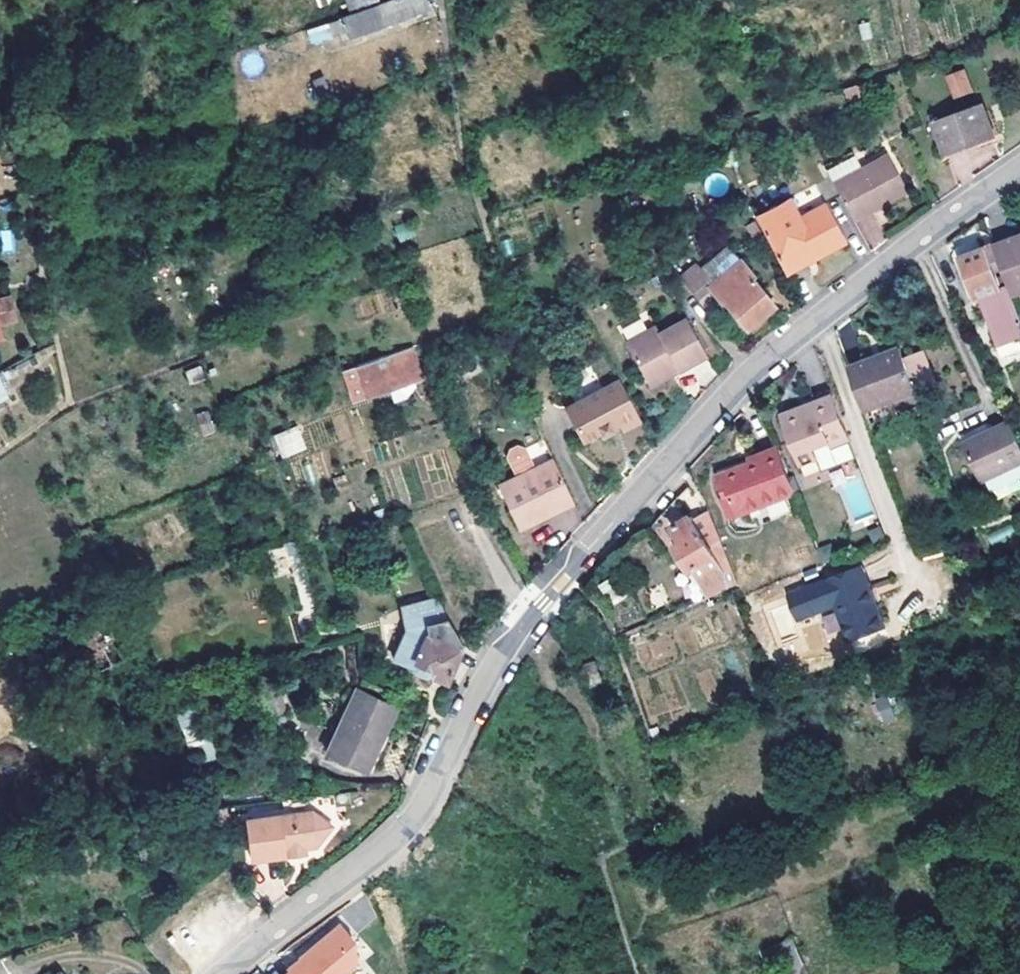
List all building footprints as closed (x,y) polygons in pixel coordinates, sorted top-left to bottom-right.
[(344,14),(381,1),(381,0),(340,0),(344,14)] [(349,29),(352,36),(418,14),(429,10),(426,0),(384,0),(381,1),(344,14),(349,29)] [(319,39),(349,29),(344,14),(332,19),(314,25),(319,39)] [(952,99),(972,91),(963,68),(944,75),(952,99)] [(345,90),(338,69),(325,73),(332,94),(345,90)] [(935,119),(947,152),(994,134),(982,102),(935,119)] [(874,208),(876,213),(912,193),(891,154),(835,183),(854,219),(874,208)] [(804,257),(844,236),(826,203),(800,217),(789,198),(756,215),(766,235),(786,272),(807,262),(804,257)] [(878,215),(876,213),(874,208),(854,219),(858,226),(878,215)] [(4,254),(16,251),(10,230),(0,233),(0,240),(4,254)] [(847,241),(844,236),(804,257),(807,262),(847,241)] [(1013,238),(995,245),(1014,294),(1019,292),(1019,242),(1016,244),(1013,238)] [(995,245),(961,258),(975,298),(980,296),(998,346),(1019,338),(1019,312),(1014,294),(995,245)] [(699,257),(681,264),(690,276),(701,266),(712,281),(708,283),(722,301),(726,298),(747,325),(773,305),(772,301),(752,276),(755,274),(741,258),(739,259),(727,246),(704,264),(699,257)] [(679,285),(690,276),(681,264),(669,273),(679,285)] [(0,299),(0,320),(16,317),(11,297),(0,299)] [(674,364),(678,372),(709,356),(688,318),(661,332),(657,326),(625,342),(646,379),(674,364)] [(864,407),(896,395),(899,403),(919,396),(915,384),(905,357),(901,347),(869,358),(868,355),(848,362),(864,407)] [(421,379),(411,349),(364,366),(374,395),(421,379)] [(923,349),(905,357),(915,384),(934,377),(923,349)] [(650,387),(678,372),(674,364),(646,379),(650,387)] [(9,398),(0,375),(0,402),(9,398)] [(617,423),(622,432),(641,422),(620,380),(565,406),(581,440),(598,432),(600,436),(613,430),(611,426),(617,423)] [(799,459),(851,440),(833,394),(782,413),(799,459)] [(870,422),(902,409),(899,403),(896,395),(864,407),(870,422)] [(981,480),(1019,464),(1019,444),(1012,424),(966,443),(981,480)] [(275,433),(284,455),(304,448),(295,425),(275,433)] [(859,463),(851,440),(799,459),(804,471),(822,465),(826,475),(859,463)] [(499,482),(519,526),(574,501),(553,457),(536,465),(526,444),(518,441),(511,445),(508,453),(517,474),(499,482)] [(725,496),(733,518),(798,494),(779,445),(762,452),(764,459),(726,475),(732,493),(728,495),(725,496)] [(721,477),(726,475),(764,459),(762,452),(719,469),(721,477)] [(726,475),(721,477),(728,495),(732,493),(726,475)] [(686,497),(702,511),(709,503),(707,493),(698,484),(686,497)] [(863,488),(843,496),(852,519),(873,511),(863,488)] [(699,575),(708,596),(736,583),(714,520),(711,510),(677,527),(683,540),(679,543),(683,551),(681,552),(693,577),(699,575)] [(808,587),(817,611),(836,604),(849,641),(884,627),(861,567),(808,587)] [(800,617),(817,611),(808,587),(790,593),(800,617)] [(423,677),(432,672),(446,680),(462,643),(446,616),(426,621),(425,628),(410,663),(411,670),(423,677)] [(106,617),(75,631),(94,673),(125,658),(106,617)] [(365,771),(393,707),(355,690),(326,752),(365,771)] [(218,723),(205,728),(197,708),(179,714),(190,742),(202,776),(234,764),(218,723)] [(230,820),(225,807),(214,809),(220,824),(230,820)] [(286,850),(308,846),(308,844),(323,843),(336,824),(314,811),(249,818),(253,858),(287,855),(286,850)] [(309,851),(308,846),(286,850),(287,855),(309,851)] [(280,973),(343,973),(359,960),(358,939),(340,921),(280,973)]
